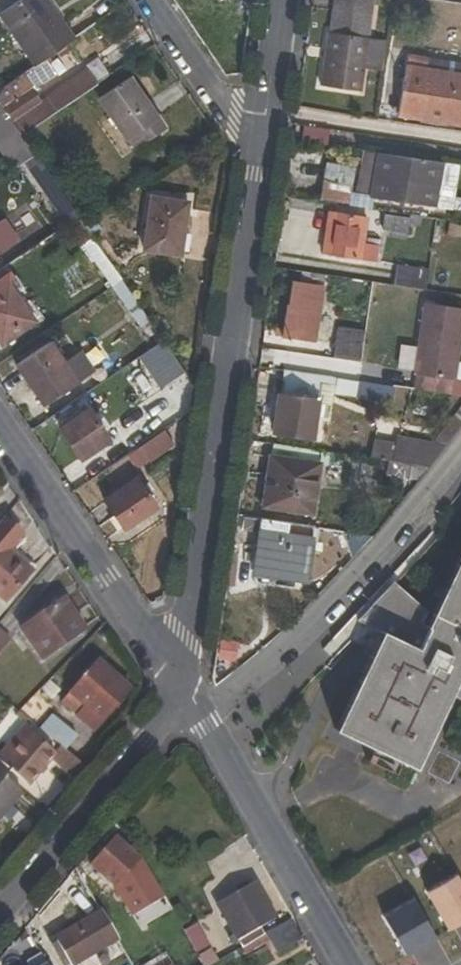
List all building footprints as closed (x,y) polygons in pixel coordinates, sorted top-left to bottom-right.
[(48,0),(18,0),(0,13),(0,18),(33,66),(45,58),(72,39),(74,37),(48,0)] [(18,0),(0,0),(0,13),(18,0)] [(320,86),(361,92),(368,38),(358,35),(364,0),(336,0),(331,33),(328,32),(320,86)] [(92,43),(84,31),(74,37),(72,39),(81,51),(92,43)] [(49,65),(45,58),(33,66),(0,89),(0,104),(1,105),(22,89),(26,94),(55,73),(60,79),(79,65),(70,51),(49,65)] [(94,83),(96,85),(111,74),(110,72),(121,64),(113,53),(87,70),(88,71),(43,102),(49,111),(45,113),(49,117),(52,115),(50,112),(94,83)] [(408,54),(405,67),(460,75),(460,62),(408,54)] [(405,67),(399,116),(460,125),(460,75),(405,67)] [(165,130),(129,78),(100,99),(132,146),(145,136),(149,141),(165,130)] [(1,105),(0,104),(0,138),(19,165),(25,161),(35,154),(21,135),(11,120),(1,105)] [(45,119),(35,104),(11,120),(21,135),(45,119)] [(371,198),(432,207),(440,162),(378,152),(371,198)] [(25,161),(44,191),(54,184),(35,154),(25,161)] [(330,183),(327,195),(352,201),(355,188),(330,183)] [(44,191),(69,225),(79,219),(54,184),(44,191)] [(143,250),(180,255),(181,249),(185,223),(188,202),(151,196),(143,250)] [(365,236),(367,216),(329,211),(323,255),(377,263),(381,239),(365,236)] [(408,223),(420,224),(421,218),(385,213),(383,229),(389,231),(389,235),(406,237),(408,223)] [(111,287),(121,280),(84,226),(79,219),(69,225),(111,287)] [(190,250),(194,224),(185,223),(181,249),(190,250)] [(397,264),(393,285),(427,290),(429,270),(397,264)] [(158,336),(136,302),(121,280),(111,287),(149,342),(158,336)] [(313,341),(321,285),(290,281),(282,336),(313,341)] [(7,283),(0,287),(0,344),(1,345),(35,322),(7,283)] [(416,390),(451,395),(453,380),(457,380),(460,351),(460,308),(425,303),(415,375),(419,376),(416,390)] [(338,327),(333,357),(360,361),(365,331),(338,327)] [(79,382),(50,342),(15,366),(43,407),(79,382)] [(179,365),(163,342),(141,357),(162,387),(175,378),(170,371),(179,365)] [(394,402),(395,387),(287,371),(287,378),(282,377),(274,433),(313,439),(319,402),(324,401),(325,393),(394,402)] [(110,439),(88,408),(59,428),(80,459),(110,439)] [(173,444),(164,430),(139,447),(149,461),(173,444)] [(443,446),(395,439),(393,461),(427,466),(443,446)] [(320,465),(322,452),(272,444),(264,506),(313,514),(320,465)] [(320,465),(332,466),(334,453),(322,452),(320,465)] [(389,461),(388,475),(417,479),(427,466),(393,461),(389,461)] [(156,508),(136,478),(105,501),(124,530),(156,508)] [(21,534),(3,519),(0,522),(0,597),(6,602),(31,571),(8,550),(21,534)] [(255,573),(305,580),(313,527),(262,520),(255,573)] [(426,626),(420,623),(425,611),(396,584),(359,624),(352,640),(372,650),(335,729),(371,746),(400,760),(416,767),(450,695),(460,700),(460,669),(460,668),(460,667),(460,552),(426,626)] [(40,660),(86,629),(64,596),(19,628),(40,660)] [(9,638),(0,630),(0,648),(9,638)] [(93,732),(129,688),(96,660),(60,703),(93,732)] [(49,715),(38,728),(65,751),(76,737),(49,715)] [(27,786),(55,753),(23,726),(12,741),(17,746),(1,764),(27,786)] [(394,774),(400,760),(371,746),(365,762),(394,774)] [(58,759),(76,775),(83,766),(65,751),(58,759)] [(23,791),(0,772),(0,818),(23,791)] [(91,865),(116,887),(140,857),(115,835),(91,865)] [(233,945),(239,941),(241,947),(263,934),(261,928),(276,919),(248,869),(229,881),(234,891),(216,902),(235,935),(230,940),(233,945)] [(429,891),(451,931),(460,926),(460,882),(457,876),(429,891)] [(414,898),(386,914),(408,954),(436,938),(414,898)] [(118,940),(101,908),(49,939),(63,964),(68,962),(70,964),(75,964),(118,940)] [(277,953),(302,938),(291,918),(265,932),(270,941),(277,953)] [(212,945),(200,924),(185,933),(196,954),(212,945)] [(245,956),(270,941),(265,932),(263,934),(241,947),(240,948),(245,956)] [(165,952),(142,964),(172,964),(165,952)] [(190,955),(174,964),(195,964),(190,955)]
